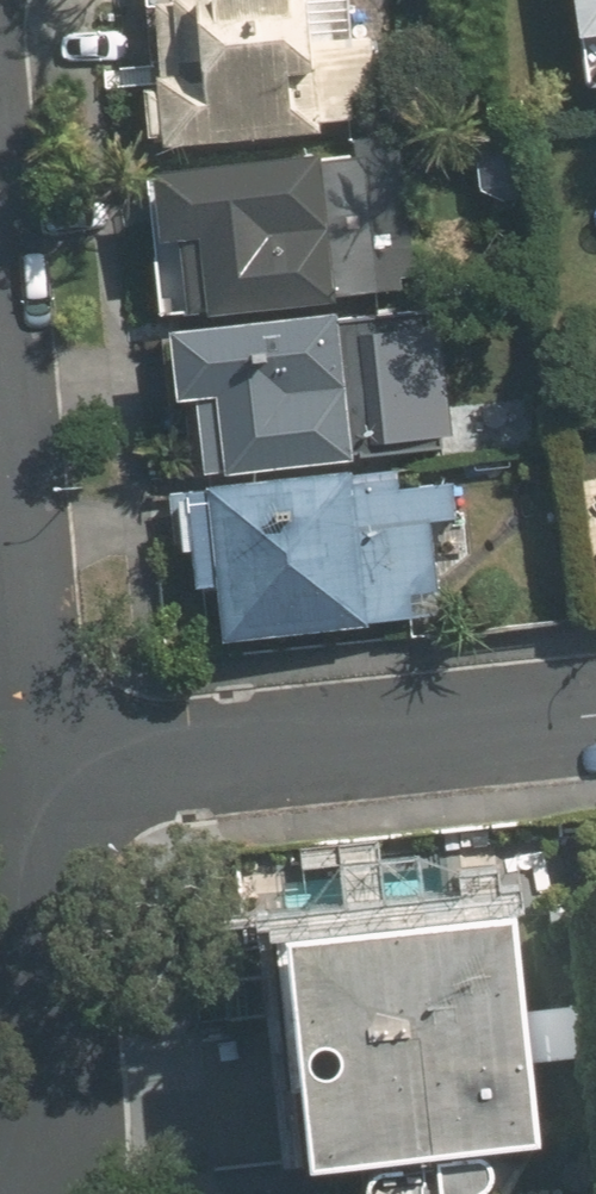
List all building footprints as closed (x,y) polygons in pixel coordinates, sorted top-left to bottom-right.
[(359,133),(358,98),(382,97),(380,32),(355,33),(354,0),(207,0),(158,2),(164,140),(359,133)] [(578,40),(595,38),(595,0),(573,0),(578,40)] [(186,320),(356,301),(348,230),(364,228),(356,159),(150,182),(158,247),(177,245),(186,320)] [(337,308),(172,331),(182,402),(208,398),(218,475),(357,456),(337,308)] [(442,322),(373,330),(388,448),(457,439),(442,322)] [(224,638),(439,618),(430,522),(456,520),(453,485),(399,490),(397,466),(180,487),(186,554),(201,553),(204,588),(219,586),(224,638)] [(502,1179),(499,1143),(544,1139),(521,906),(292,929),(315,1162),(368,1156),(372,1192),(377,1193),(479,1193),(502,1179)]
